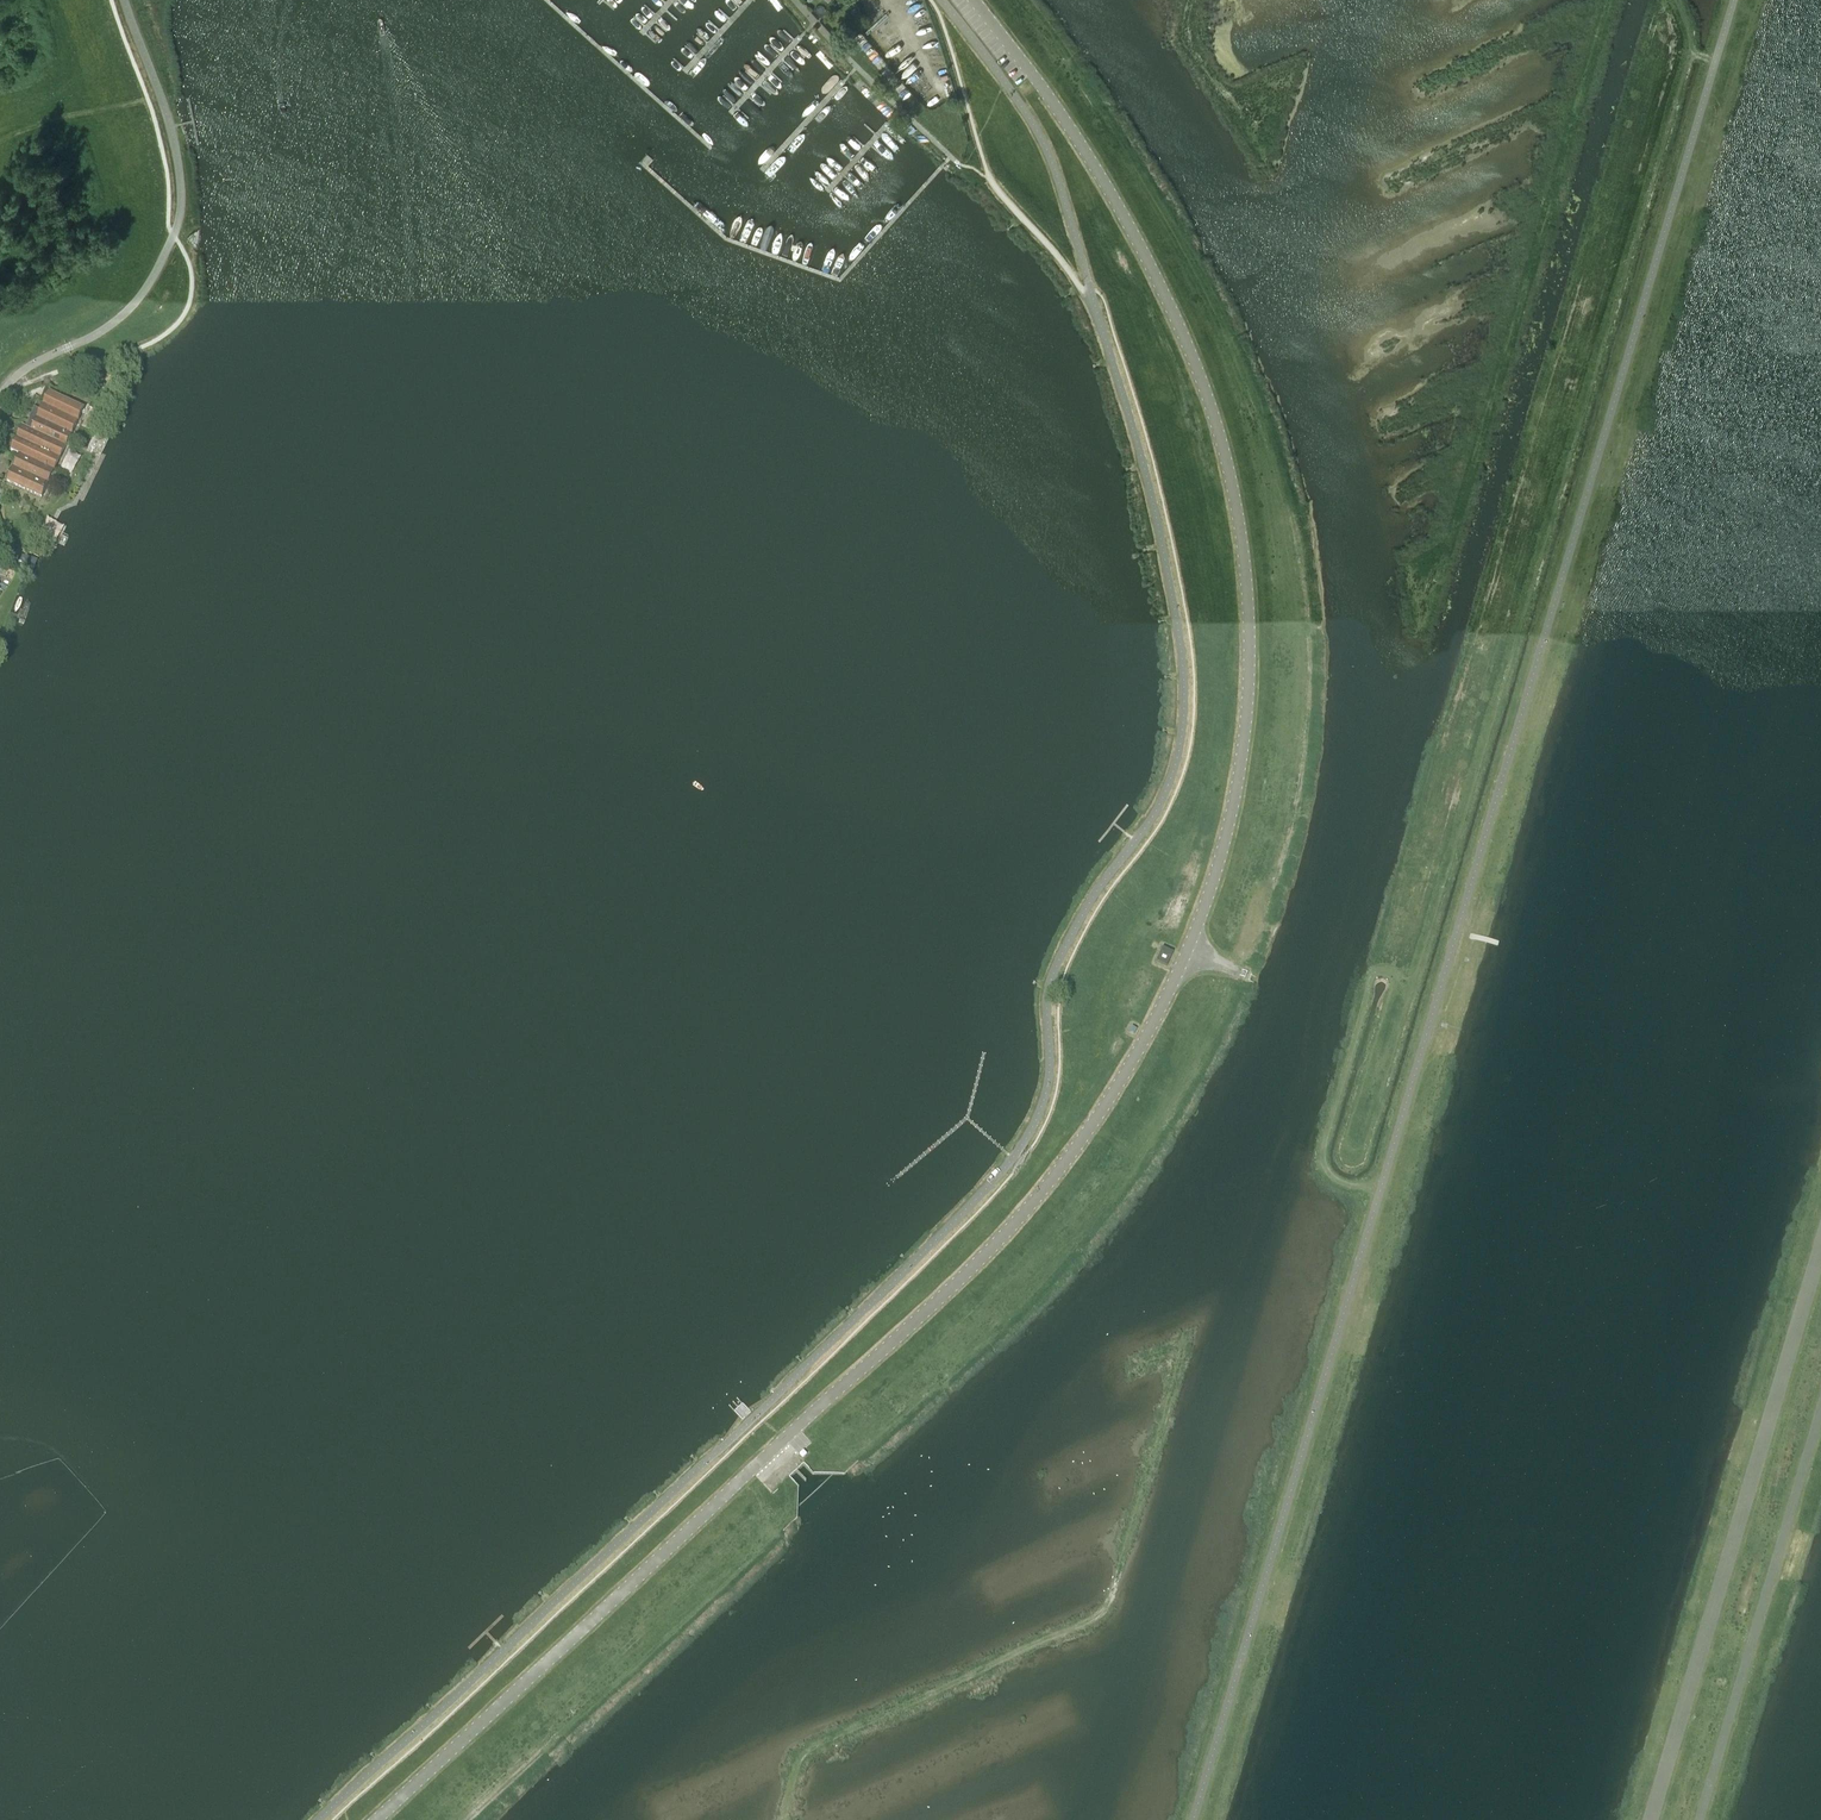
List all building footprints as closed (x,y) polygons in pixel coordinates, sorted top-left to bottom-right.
[(48,392),(39,411),(30,431),(22,427),(10,452),(18,456),(6,482),(41,498),(83,408),(48,392)] [(1167,967),(1173,953),(1162,948),(1156,962),(1167,967)]
